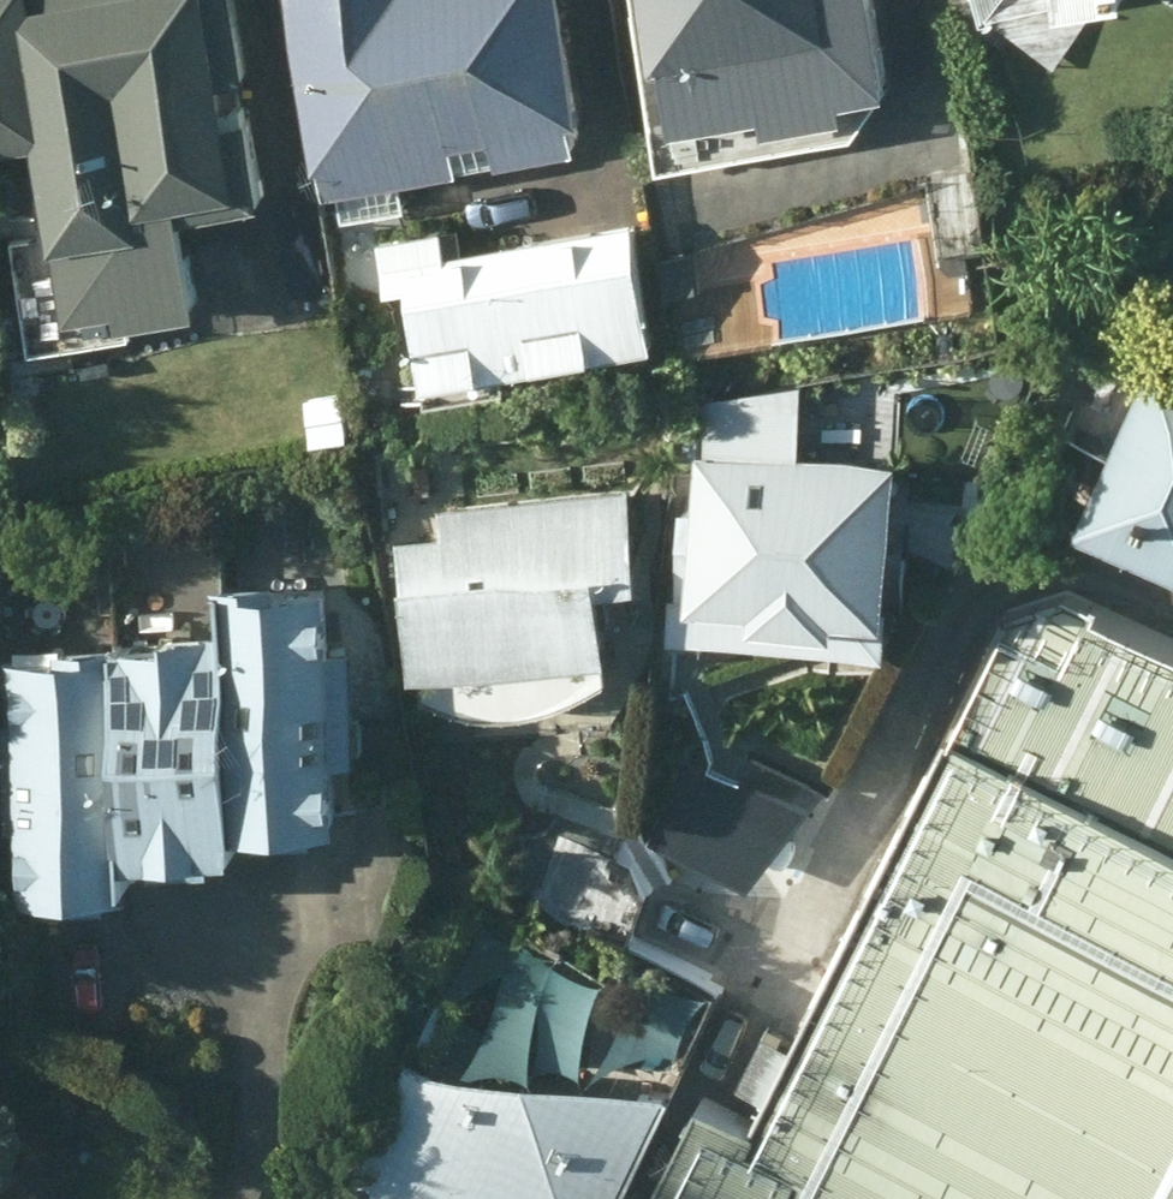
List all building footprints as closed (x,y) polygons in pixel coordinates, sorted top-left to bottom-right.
[(231,0),(0,0),(0,127),(30,122),(49,228),(10,234),(28,341),(128,325),(124,304),(189,292),(172,193),(255,178),(242,100),(220,103),(213,69),(242,64),(231,0)] [(318,176),(578,129),(554,0),(287,0),(318,176)] [(648,43),(657,42),(667,111),(757,97),(760,115),(843,102),(840,82),(883,76),(872,0),(641,0),(648,43)] [(650,337),(632,214),(446,240),(443,217),(376,227),(384,278),(406,275),(406,277),(419,370),(420,368),(650,337)] [(1154,344),(1086,485),(1172,527),(1172,353),(1154,344)] [(912,594),(911,448),(712,450),(714,598),(768,598),(767,610),(860,609),(860,593),(912,594)] [(446,685),(447,685),(471,694),(498,700),(526,701),(551,696),(577,689),(602,677),(624,662),(628,662),(628,633),(621,569),(657,565),(647,472),(459,490),(463,518),(415,524),(429,672),(445,671),(446,685)] [(241,575),(245,614),(264,814),(371,803),(346,564),(241,575)] [(1070,591),(1018,611),(808,1022),(806,1027),(780,1015),(753,1072),(777,1084),(762,1113),(715,1092),(663,1198),(1172,1198),(1172,637),(1070,591)] [(133,625),(154,843),(266,832),(264,814),(245,614),(133,625)] [(154,843),(133,625),(20,636),(45,882),(157,871),(154,843)] [(555,1028),(556,1060),(571,1059),(580,1062),(593,1070),(593,1046),(603,1005),(616,975),(589,973),(563,967),(561,976),(556,1005),(555,1028)] [(494,1030),(474,1065),(498,1061),(529,1062),(550,1069),(547,1057),(545,1031),(552,994),(544,994),(524,985),(509,972),(504,1000),(494,1030)] [(625,1037),(600,1074),(626,1059),(646,1052),(671,1047),(694,1047),(696,1036),(702,1016),(722,986),(686,988),(663,982),(643,972),(637,1012),(625,1037)] [(352,1194),(362,1198),(622,1198),(678,1088),(436,1069),(416,1060),(352,1194)]
